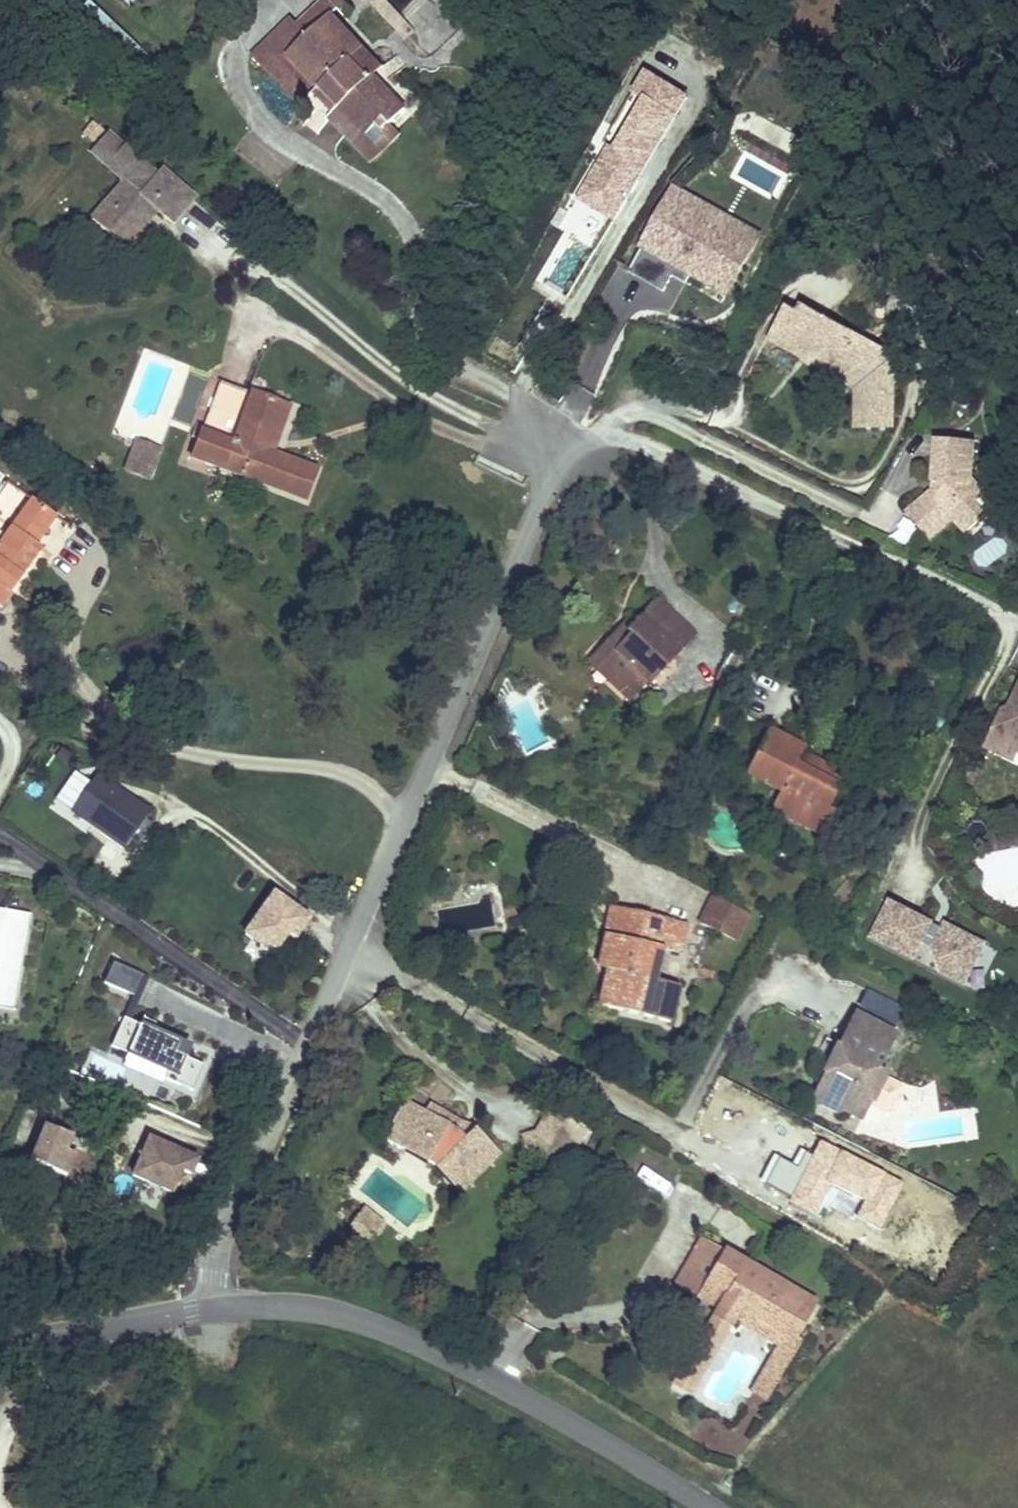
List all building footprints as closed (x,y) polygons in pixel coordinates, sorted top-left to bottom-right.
[(306,36),(329,13),(335,8),(327,0),(320,0),(295,24),(306,36)] [(76,18),(149,85),(163,69),(91,2),(76,18)] [(300,107),(314,93),(318,89),(328,99),(334,94),(343,102),(332,112),(374,156),(403,128),(396,121),(411,107),(379,74),(383,69),(329,13),(306,36),(295,24),(289,18),(250,55),(300,107)] [(574,307),(683,97),(643,76),(564,229),(562,228),(532,285),(574,307)] [(318,89),(314,93),(332,112),(343,102),(334,94),(328,99),(318,89)] [(96,142),(104,133),(92,122),(84,132),(96,142)] [(125,181),(106,203),(122,217),(115,226),(131,241),(152,216),(149,213),(154,207),(157,210),(172,223),(194,199),(162,172),(158,177),(107,133),(91,151),(125,181)] [(733,300),(762,231),(667,190),(630,275),(666,290),(673,274),(733,300)] [(125,247),(131,241),(115,226),(122,217),(106,203),(92,218),(125,247)] [(149,213),(152,216),(157,210),(154,207),(149,213)] [(828,369),(834,373),(850,343),(826,330),(830,323),(791,301),(770,338),(781,344),(779,348),(801,359),(803,356),(816,363),(814,367),(826,373),(828,369)] [(826,330),(850,343),(855,336),(830,323),(826,330)] [(896,359),(855,336),(850,343),(877,357),(873,364),(887,372),(883,380),(895,387),(896,359)] [(850,343),(834,373),(859,386),(857,429),(893,431),(895,387),(883,380),(887,372),(873,364),(877,357),(850,343)] [(270,433),(278,436),(288,407),(219,382),(191,458),(305,500),(316,470),(271,454),(264,451),(270,433)] [(271,454),(278,436),(270,433),(264,451),(271,454)] [(936,441),(932,484),(940,484),(939,493),(932,492),(906,513),(929,540),(953,519),(965,534),(985,516),(975,504),(985,495),(972,479),(974,444),(936,441)] [(131,458),(153,466),(158,451),(136,443),(131,458)] [(148,480),(153,466),(131,458),(126,472),(148,480)] [(940,484),(932,484),(932,492),(939,493),(940,484)] [(56,517),(31,500),(0,543),(0,606),(1,607),(35,557),(30,554),(36,546),(56,517)] [(30,554),(35,557),(41,549),(36,546),(30,554)] [(593,654),(636,694),(649,680),(651,682),(696,636),(658,600),(632,626),(628,631),(630,633),(621,643),(613,635),(612,634),(593,654)] [(628,631),(632,626),(627,621),(613,635),(621,643),(630,633),(628,631)] [(740,638),(732,656),(740,660),(746,650),(749,642),(740,638)] [(755,654),(746,650),(740,660),(740,661),(750,666),(755,654)] [(636,694),(593,654),(588,659),(630,700),(636,694)] [(742,681),(750,666),(740,661),(733,676),(742,681)] [(1003,709),(1006,716),(996,736),(1017,747),(1017,705),(1003,709)] [(1006,716),(1003,709),(985,747),(1013,760),(1017,750),(1017,747),(996,736),(1006,716)] [(780,792),(775,801),(793,810),(788,819),(809,830),(821,808),(827,811),(827,810),(839,789),(828,783),(834,772),(814,761),(808,772),(795,766),(801,754),(804,749),(769,730),(746,773),(780,792)] [(808,772),(814,761),(801,754),(795,766),(808,772)] [(828,783),(839,789),(845,777),(834,772),(828,783)] [(97,775),(71,811),(124,849),(150,813),(97,775)] [(793,810),(775,801),(770,810),(788,819),(793,810)] [(821,808),(809,830),(820,836),(832,813),(827,810),(827,811),(821,808)] [(484,840),(488,832),(480,828),(476,835),(484,840)] [(274,893),(245,934),(262,946),(279,948),(281,933),(288,934),(295,939),(310,918),(274,893)] [(700,923),(725,936),(739,909),(713,896),(700,923)] [(890,903),(872,938),(914,959),(922,943),(934,949),(941,973),(965,985),(985,944),(946,925),(943,929),(940,936),(928,930),(932,924),(890,903)] [(604,935),(605,935),(610,936),(622,939),(628,910),(611,906),(604,935)] [(739,909),(725,936),(736,941),(749,914),(739,909)] [(12,1012),(28,915),(0,910),(0,1010),(12,1012)] [(681,922),(628,910),(622,939),(610,936),(602,969),(607,970),(599,1006),(670,1022),(679,985),(657,980),(647,978),(654,947),(664,949),(680,953),(687,923),(681,922)] [(943,929),(932,924),(928,930),(940,936),(943,929)] [(288,934),(281,933),(279,948),(288,934)] [(427,948),(425,934),(411,937),(414,951),(427,948)] [(598,968),(602,969),(610,936),(605,935),(598,968)] [(647,978),(657,980),(664,949),(654,947),(647,978)] [(104,984),(133,996),(142,975),(113,963),(104,984)] [(142,975),(124,1018),(130,1021),(148,978),(142,975)] [(906,1009),(866,989),(857,1007),(897,1027),(906,1009)] [(897,1035),(854,1013),(839,1044),(826,1038),(820,1051),(832,1057),(835,1051),(842,1055),(840,1060),(844,1062),(839,1072),(835,1070),(824,1073),(814,1093),(818,1103),(837,1113),(844,1110),(863,1120),(884,1077),(886,1075),(878,1071),(897,1035)] [(140,1025),(124,1018),(111,1047),(167,1072),(165,1078),(193,1091),(204,1065),(176,1053),(181,1043),(152,1031),(156,1024),(143,1018),(140,1025)] [(832,1057),(824,1073),(835,1070),(839,1072),(844,1062),(840,1060),(842,1055),(835,1051),(832,1057)] [(902,1086),(884,1077),(863,1120),(877,1127),(884,1113),(890,1111),(902,1086)] [(399,1135),(416,1107),(404,1100),(394,1117),(399,1135)] [(399,1135),(403,1151),(427,1164),(427,1162),(436,1167),(435,1168),(454,1189),(467,1176),(473,1182),(490,1165),(484,1160),(495,1149),(475,1128),(465,1138),(457,1130),(466,1122),(430,1102),(425,1111),(416,1107),(399,1135)] [(527,1151),(563,1171),(589,1126),(551,1104),(535,1132),(523,1135),(527,1151)] [(71,1136),(45,1126),(31,1162),(67,1176),(76,1155),(66,1151),(71,1136)] [(197,1160),(149,1138),(133,1176),(172,1193),(182,1170),(191,1174),(197,1160)] [(484,1160),(490,1165),(501,1154),(495,1149),(484,1160)] [(454,1189),(460,1195),(473,1182),(467,1176),(454,1189)] [(384,1221),(365,1206),(350,1226),(352,1243),(369,1241),(384,1221)] [(696,1297),(724,1249),(702,1237),(675,1284),(696,1297)] [(724,1249),(696,1297),(718,1309),(715,1314),(731,1324),(734,1320),(740,1308),(791,1337),(798,1325),(803,1328),(804,1326),(817,1303),(724,1249)] [(759,1380),(773,1388),(808,1329),(804,1326),(803,1328),(798,1325),(791,1337),(740,1308),(734,1320),(779,1346),(759,1380)] [(731,1324),(715,1314),(705,1331),(722,1341),(731,1324)] [(722,1341),(705,1331),(674,1385),(691,1395),(722,1341)] [(759,1380),(752,1392),(767,1400),(773,1388),(759,1380)]
